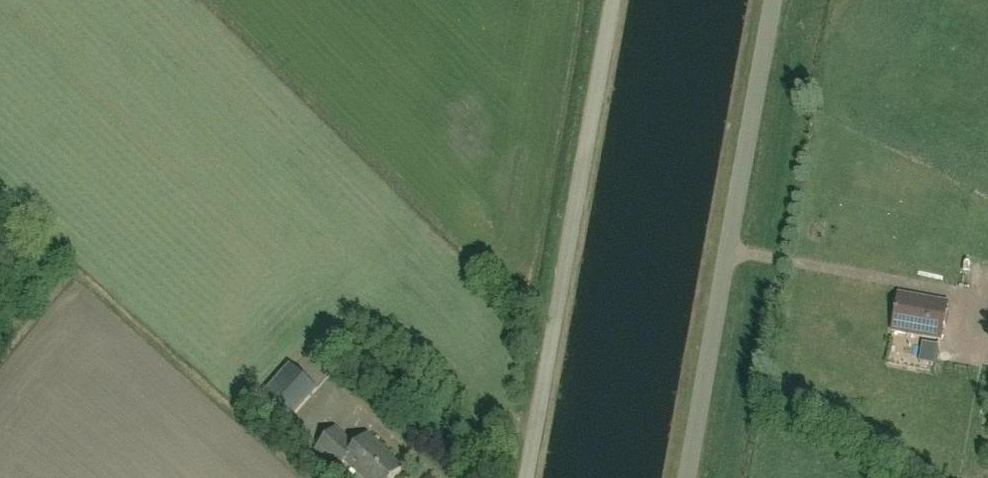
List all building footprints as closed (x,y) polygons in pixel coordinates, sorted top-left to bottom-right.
[(941,339),(947,302),(898,294),(892,331),(941,339)] [(290,365),(259,399),(286,423),(317,390),(290,365)] [(315,451),(337,470),(344,462),(361,477),(393,477),(400,470),(381,453),(383,451),(366,436),(354,449),(333,430),(315,451)]
